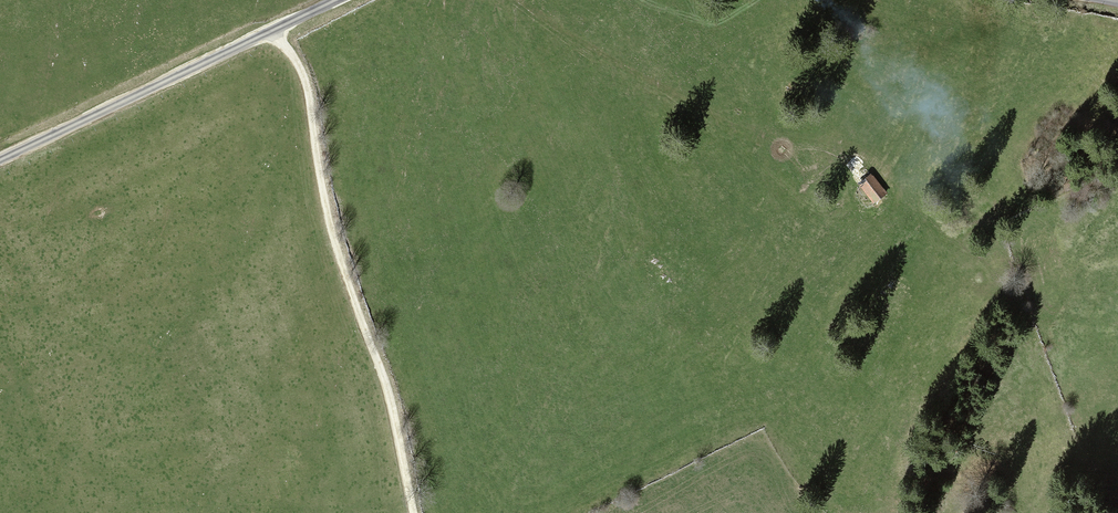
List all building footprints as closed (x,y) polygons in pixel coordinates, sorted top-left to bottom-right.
[(869,174),(856,185),(874,207),(887,197),(869,174)]
